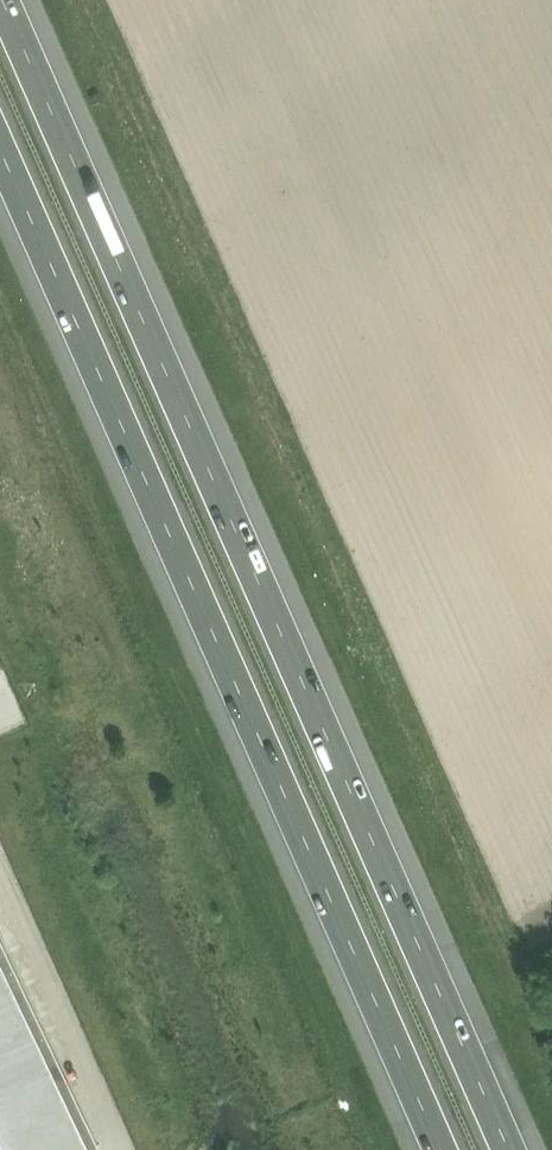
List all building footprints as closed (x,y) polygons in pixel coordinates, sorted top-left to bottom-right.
[(99,1131),(0,919),(0,1149),(91,1149),(99,1131)]
